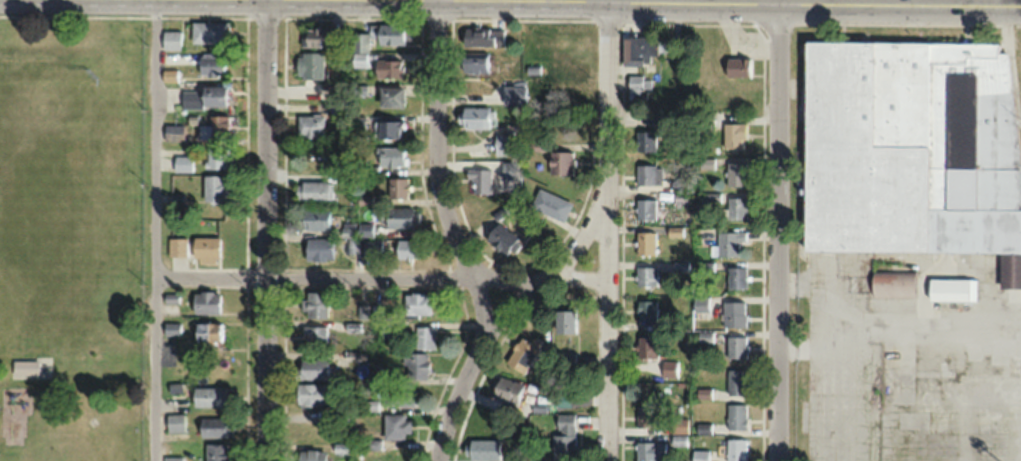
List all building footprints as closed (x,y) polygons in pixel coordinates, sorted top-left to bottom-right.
[(227,42),(227,20),(191,20),(191,42),(227,42)] [(403,24),(368,24),(368,37),(376,37),(376,44),(403,44),(403,24)] [(504,45),(504,28),(463,28),(463,45),(504,45)] [(302,46),(340,46),(340,29),(302,29),(302,46)] [(180,49),(180,30),(161,30),(161,49),(180,49)] [(996,40),(803,42),(804,252),(998,251),(998,288),(1019,288),(1017,52),(997,52),(996,40)] [(323,77),(323,52),(297,52),(297,77),(323,77)] [(198,74),(225,74),(225,53),(198,53),(198,74)] [(457,72),(488,72),(488,53),(457,53),(457,72)] [(750,76),(750,57),(724,57),(724,76),(750,76)] [(402,59),(376,59),(376,75),(402,75),(402,59)] [(628,98),(647,98),(647,75),(628,75),(628,98)] [(227,106),(226,84),(181,85),(182,107),(227,106)] [(503,102),(526,102),(526,84),(503,84),(503,102)] [(403,85),(379,85),(379,106),(403,106),(403,85)] [(331,113),(344,113),(344,100),(331,100),(331,113)] [(456,127),(488,127),(488,105),(456,105),(456,127)] [(227,141),(227,114),(208,114),(208,124),(199,124),(199,141),(227,141)] [(297,137),(323,137),(323,114),(297,114),(297,137)] [(402,119),(375,119),(375,138),(402,138),(402,119)] [(744,122),(722,122),(722,147),(744,147),(744,122)] [(183,141),(183,124),(165,124),(165,141),(183,141)] [(494,155),(513,155),(513,133),(494,133),(494,155)] [(376,146),(376,165),(404,165),(404,146),(376,146)] [(226,168),(226,148),(206,148),(206,168),(226,168)] [(572,174),(572,150),(546,150),(546,174),(572,174)] [(194,156),(174,156),(174,171),(194,171),(194,156)] [(745,162),(725,162),(725,185),(745,185),(745,162)] [(661,164),(636,164),(636,184),(661,184),(661,164)] [(491,194),(491,168),(469,168),(469,194),(491,194)] [(203,203),(224,203),(224,175),(203,175),(203,203)] [(406,197),(406,178),(387,178),(387,197),(406,197)] [(331,202),(331,181),(296,181),(296,202),(331,202)] [(571,203),(539,187),(529,206),(562,222),(571,203)] [(719,192),(700,192),(700,204),(719,204),(719,192)] [(724,219),(745,219),(745,197),(724,197),(724,219)] [(636,219),(655,219),(655,199),(636,199),(636,219)] [(412,227),(412,207),(385,207),(385,227),(412,227)] [(329,209),(297,209),(297,229),(329,229),(329,209)] [(504,256),(518,241),(499,222),(484,236),(504,256)] [(371,235),(371,225),(359,225),(359,235),(371,235)] [(348,236),(348,252),(357,252),(357,227),(342,227),(342,236),(348,236)] [(635,255),(654,255),(654,231),(635,231),(635,255)] [(738,242),(744,242),(744,231),(716,231),(716,256),(738,256),(738,242)] [(219,237),(192,237),(192,263),(219,263),(219,237)] [(187,238),(168,238),(168,256),(187,256),(187,238)] [(305,238),(305,260),(332,260),(332,238),(305,238)] [(381,258),(381,240),(362,240),(362,258),(381,258)] [(396,240),(396,259),(420,259),(420,240),(396,240)] [(657,286),(657,266),(635,266),(635,286),(657,286)] [(726,266),(726,288),(745,288),(745,267),(726,266)] [(913,271),(871,271),(871,297),(913,297),(913,271)] [(973,279),(928,279),(928,300),(973,300),(973,279)] [(219,312),(219,291),(192,291),(192,312),(219,312)] [(327,317),(327,291),(302,291),(302,317),(327,317)] [(430,292),(404,292),(404,315),(430,315),(430,292)] [(708,296),(694,296),(694,310),(708,310),(708,296)] [(656,300),(636,300),(636,320),(656,320),(656,300)] [(722,327),(744,327),(744,301),(722,301),(722,327)] [(576,310),(554,310),(554,333),(576,333),(576,310)] [(221,344),(221,322),(194,322),(194,344),(221,344)] [(327,346),(327,326),(302,326),(302,346),(327,346)] [(434,349),(434,326),(414,326),(414,349),(434,349)] [(523,332),(503,360),(521,373),(541,344),(523,332)] [(727,358),(746,358),(746,335),(727,335),(727,358)] [(658,358),(658,336),(636,336),(636,358),(658,358)] [(554,370),(575,370),(575,351),(554,351),(554,370)] [(428,353),(403,353),(403,378),(428,378),(428,353)] [(11,377),(38,377),(38,359),(11,359),(11,377)] [(327,359),(297,359),(297,379),(327,379),(327,359)] [(676,376),(676,361),(663,361),(663,376),(676,376)] [(548,383),(548,369),(537,369),(537,383),(548,383)] [(746,394),(746,370),(727,370),(727,394),(746,394)] [(524,386),(499,374),(488,394),(514,407),(524,386)] [(296,405),(323,405),(323,383),(296,383),(296,405)] [(225,386),(192,386),(192,406),(225,406),(225,386)] [(383,405),(414,405),(414,389),(383,389),(383,405)] [(746,404),(727,404),(727,428),(746,428),(746,404)] [(636,427),(661,426),(661,427),(670,427),(670,433),(687,433),(687,417),(652,417),(652,405),(636,405),(636,427)] [(575,413),(552,413),(552,460),(575,460),(575,413)] [(167,414),(167,431),(184,431),(184,414),(167,414)] [(410,437),(410,415),(383,415),(383,437),(410,437)] [(199,436),(230,436),(230,418),(199,418),(199,436)] [(746,438),(727,438),(727,460),(746,460),(746,438)] [(367,440),(367,450),(381,450),(381,440),(367,440)] [(499,460),(499,440),(464,440),(464,460),(499,460)] [(666,460),(666,442),(636,442),(636,460),(666,460)] [(230,443),(206,443),(206,460),(230,460),(230,443)] [(333,452),(347,452),(347,443),(333,443),(333,452)] [(297,460),(324,460),(324,449),(297,449),(297,460)] [(708,449),(691,449),(691,460),(708,460),(708,449)]
